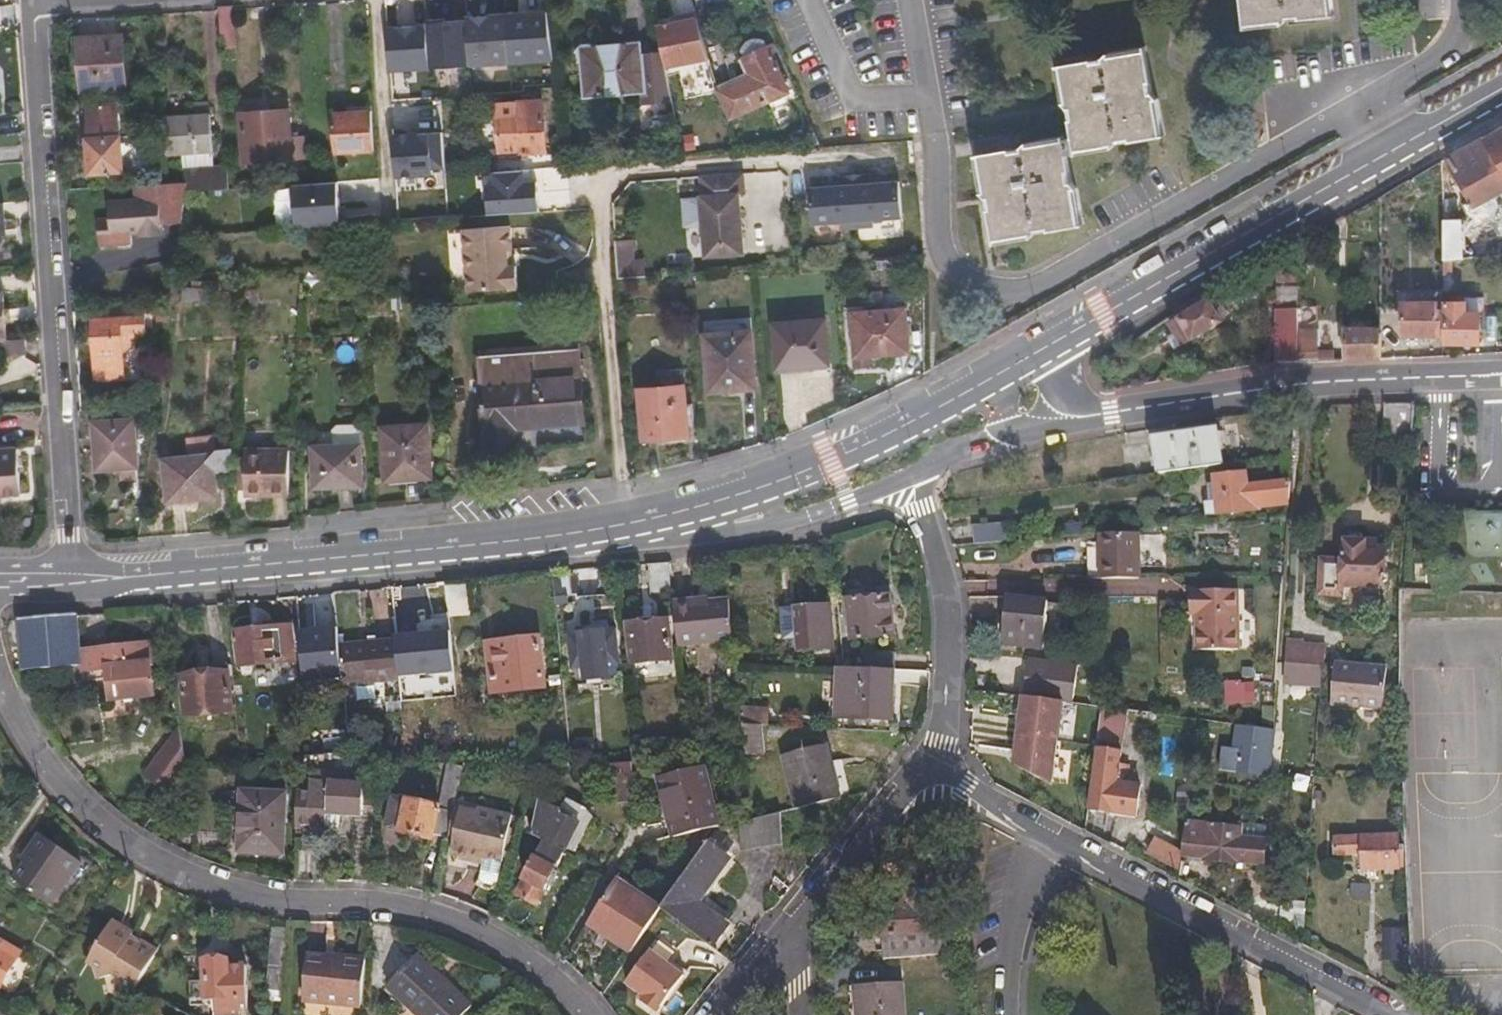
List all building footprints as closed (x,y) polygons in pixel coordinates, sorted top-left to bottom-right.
[(1257,27),(1345,13),(1343,0),(1254,0),(1257,27)] [(234,7),(220,8),(220,40),(234,39),(234,7)] [(508,63),(547,62),(545,13),(506,15),(508,63)] [(508,63),(506,15),(467,18),(467,20),(470,66),(508,63)] [(676,24),(652,27),(658,66),(703,59),(692,15),(675,18),(676,24)] [(430,68),(470,66),(467,20),(444,21),(444,19),(427,20),(428,25),(430,68)] [(430,68),(428,25),(389,28),(392,71),(430,68)] [(79,38),(82,88),(126,85),(123,36),(79,38)] [(747,75),(713,91),(724,116),(780,93),(776,81),(765,57),(772,54),(767,44),(762,46),(759,42),(746,39),(741,41),(735,47),(738,57),(747,75)] [(635,92),(635,83),(635,67),(634,45),(574,48),(577,95),(635,92)] [(1088,150),(1103,148),(1172,136),(1159,51),(1085,63),(1073,65),(1086,139),(1088,150)] [(765,57),(776,81),(782,77),(772,54),(765,57)] [(737,72),(710,83),(713,91),(747,75),(738,57),(732,60),(737,72)] [(635,67),(635,83),(647,82),(647,66),(635,67)] [(552,151),(548,101),(503,105),(507,150),(516,150),(517,158),(537,157),(537,153),(552,151)] [(85,104),(86,139),(120,137),(118,103),(85,104)] [(417,129),(443,128),(442,105),(416,105),(417,129)] [(211,116),(166,117),(168,152),(184,152),(212,150),(213,150),(211,116)] [(238,121),(241,167),(301,162),(299,139),(291,140),(289,118),(238,121)] [(333,121),(336,161),(375,159),(372,118),(333,121)] [(1441,221),(1441,260),(1451,261),(1469,259),(1469,248),(1476,248),(1477,229),(1501,215),(1501,127),(1447,157),(1456,173),(1452,176),(1456,191),(1464,204),(1461,208),(1450,208),(1449,221),(1441,221)] [(671,134),(673,154),(679,153),(676,134),(671,134)] [(86,139),(88,174),(139,171),(138,136),(120,137),(86,139)] [(1093,228),(1076,141),(989,157),(1004,242),(1093,228)] [(213,169),(212,150),(184,152),(185,171),(213,169)] [(379,162),(380,178),(403,176),(402,166),(394,165),(393,161),(379,162)] [(229,189),(228,168),(213,169),(185,171),(186,184),(186,193),(189,192),(229,189)] [(811,184),(815,220),(844,218),(844,225),(876,222),(875,215),(904,213),(901,177),(872,179),(871,169),(839,172),(840,183),(811,184)] [(704,222),(706,254),(744,251),(740,192),(746,190),(744,170),(700,173),(701,196),(684,197),(686,223),(704,222)] [(379,178),(293,180),(294,221),(380,219),(379,178)] [(170,184),(139,183),(139,199),(112,199),(111,219),(97,218),(96,242),(129,243),(130,232),(161,232),(162,223),(184,223),(189,192),(186,193),(186,184),(170,184)] [(463,230),(468,291),(517,287),(516,267),(507,266),(506,250),(510,250),(508,227),(463,230)] [(636,256),(636,239),(618,240),(618,275),(646,275),(646,256),(636,256)] [(1441,260),(1441,274),(1450,274),(1451,261),(1441,260)] [(1282,279),(1289,364),(1308,363),(1305,324),(1302,282),(1287,283),(1287,279),(1282,279)] [(209,295),(186,297),(186,308),(209,308),(209,295)] [(1204,296),(1175,312),(1180,322),(1172,328),(1175,332),(1166,338),(1176,351),(1220,325),(1216,317),(1209,305),(1204,296)] [(260,297),(246,299),(245,316),(261,316),(260,297)] [(1209,305),(1216,317),(1223,313),(1216,302),(1209,305)] [(1446,303),(1446,344),(1477,344),(1477,303),(1446,303)] [(1404,335),(1441,335),(1441,304),(1403,304),(1404,335)] [(95,315),(96,369),(124,369),(124,332),(150,332),(149,316),(95,315)] [(854,320),(858,364),(871,363),(913,359),(909,316),(854,320)] [(713,332),(752,331),(751,320),(714,323),(713,332)] [(1305,324),(1308,363),(1343,362),(1342,353),(1326,352),(1324,334),(1317,334),(1316,325),(1305,324)] [(776,330),(780,376),(832,373),(828,326),(776,330)] [(756,330),(752,331),(713,332),(710,333),(714,388),(760,386),(756,330)] [(1349,331),(1351,362),(1384,360),(1384,331),(1349,331)] [(22,334),(4,335),(0,335),(0,351),(23,351),(22,334)] [(518,424),(585,418),(582,373),(581,356),(482,364),(483,381),(490,448),(519,444),(518,424)] [(871,363),(858,364),(859,374),(872,374),(871,363)] [(657,386),(682,384),(681,368),(656,370),(657,386)] [(690,385),(682,384),(657,386),(643,387),(647,438),(693,435),(690,385)] [(1383,434),(1412,434),(1412,404),(1383,404),(1383,434)] [(120,466),(121,475),(140,474),(136,417),(98,420),(101,466),(120,466)] [(385,425),(390,479),(436,476),(431,421),(385,425)] [(313,446),(317,485),(366,482),(363,442),(361,442),(360,427),(357,423),(336,424),(332,429),(332,445),(313,446)] [(1152,439),(1156,470),(1219,463),(1216,432),(1152,439)] [(191,437),(190,445),(214,444),(213,436),(191,437)] [(13,487),(12,443),(0,444),(0,488),(13,487)] [(217,475),(234,474),(236,452),(221,453),(215,453),(214,444),(190,445),(191,458),(168,460),(172,503),(219,499),(217,475)] [(247,451),(247,462),(250,491),(250,496),(293,492),(290,448),(247,451)] [(250,491),(247,462),(239,463),(242,491),(250,491)] [(1292,498),(1289,478),(1247,483),(1246,472),(1214,476),(1215,485),(1210,485),(1212,500),(1219,499),(1220,514),(1261,509),(1261,502),(1292,498)] [(1212,500),(1210,485),(1204,486),(1208,516),(1220,514),(1219,499),(1212,500)] [(1065,524),(1065,533),(1082,532),(1081,522),(1065,524)] [(975,526),(976,545),(1004,543),(1003,524),(975,526)] [(1145,573),(1145,526),(1102,530),(1106,574),(1145,573)] [(1324,562),(1324,584),(1345,584),(1345,588),(1386,587),(1387,547),(1382,547),(1382,540),(1367,539),(1367,536),(1357,536),(1356,538),(1346,539),(1346,562),(1324,562)] [(1416,542),(1414,556),(1432,558),(1433,544),(1416,542)] [(672,591),(667,562),(650,564),(652,592),(672,591)] [(568,590),(568,571),(552,573),(553,592),(568,590)] [(413,611),(410,585),(395,587),(398,612),(413,611)] [(1207,609),(1206,643),(1244,643),(1243,603),(1246,603),(1246,591),(1244,591),(1244,585),(1206,585),(1205,609),(1207,609)] [(849,595),(852,635),(893,633),(890,592),(849,595)] [(446,594),(448,619),(463,619),(462,593),(446,594)] [(1047,597),(1005,593),(1000,638),(1042,643),(1047,597)] [(794,621),(796,643),(833,641),(828,594),(780,598),(781,622),(794,621)] [(730,642),(726,601),(705,602),(691,603),(691,601),(673,602),(676,646),(730,642)] [(84,648),(82,615),(22,619),(26,669),(83,665),(85,665),(84,648)] [(290,622),(292,653),(298,652),(295,617),(249,622),(250,626),(290,622)] [(625,621),(628,657),(668,654),(665,618),(625,621)] [(292,656),(292,653),(290,622),(250,626),(237,628),(240,661),(292,656)] [(598,662),(600,673),(616,672),(613,627),(598,628),(598,625),(566,628),(567,664),(598,662)] [(454,631),(399,632),(401,675),(455,673),(454,631)] [(489,643),(492,688),(543,683),(539,638),(489,643)] [(150,640),(84,648),(85,665),(83,665),(86,682),(109,679),(111,697),(118,697),(118,699),(154,694),(151,658),(153,658),(150,640)] [(390,682),(387,640),(334,644),(337,685),(390,682)] [(1285,643),(1283,685),(1324,687),(1326,645),(1285,643)] [(869,666),(895,668),(896,652),(870,650),(869,666)] [(1064,657),(1033,653),(1028,691),(1033,693),(1059,696),(1064,657)] [(1335,663),(1332,703),(1381,707),(1384,666),(1335,663)] [(869,666),(845,665),(844,679),(841,678),(839,714),(893,717),(895,668),(869,666)] [(185,675),(188,710),(231,706),(227,673),(185,675)] [(1254,702),(1255,680),(1231,680),(1231,702),(1254,702)] [(1028,691),(1001,688),(997,717),(1028,721),(1033,693),(1028,691)] [(1076,806),(1093,809),(1108,704),(1059,696),(1056,718),(1078,720),(1069,781),(1080,783),(1076,806)] [(738,721),(762,722),(763,701),(735,700),(738,721)] [(1109,704),(1095,809),(1139,816),(1144,786),(1120,783),(1121,775),(1132,777),(1134,766),(1123,765),(1131,707),(1111,704),(1109,704)] [(1208,718),(1207,728),(1225,730),(1226,720),(1208,718)] [(765,753),(762,722),(738,721),(741,756),(765,753)] [(1272,774),(1278,727),(1245,723),(1242,747),(1228,745),(1225,767),(1272,774)] [(187,769),(180,730),(145,775),(170,794),(187,769)] [(799,809),(843,798),(826,743),(784,756),(799,809)] [(633,814),(630,770),(609,772),(613,814),(633,814)] [(657,782),(662,806),(668,840),(706,832),(715,829),(702,773),(682,776),(657,782)] [(458,814),(468,780),(451,774),(440,813),(399,802),(392,827),(407,833),(405,838),(432,846),(433,843),(449,847),(450,840),(458,814)] [(283,785),(241,781),(236,841),(279,845),(283,785)] [(309,791),(366,796),(367,787),(310,783),(309,791)] [(308,803),(296,801),(294,834),(325,838),(328,822),(363,825),(366,796),(309,791),(308,803)] [(556,810),(537,802),(535,840),(544,844),(563,851),(564,848),(574,851),(588,819),(583,808),(561,800),(556,810)] [(784,812),(747,821),(741,822),(747,848),(790,843),(784,812)] [(458,814),(450,840),(457,842),(464,815),(458,814)] [(464,815),(457,842),(454,856),(468,860),(468,865),(482,871),(479,881),(480,884),(482,886),(491,889),(494,887),(497,883),(501,869),(503,870),(515,827),(481,816),(480,820),(464,815)] [(1190,826),(1185,858),(1205,860),(1205,865),(1236,869),(1236,865),(1263,869),(1268,837),(1244,834),(1245,822),(1234,821),(1234,832),(1190,826)] [(1244,834),(1268,837),(1270,826),(1245,822),(1244,834)] [(34,828),(24,843),(28,846),(22,856),(9,874),(45,900),(74,857),(34,828)] [(721,830),(662,903),(715,944),(729,925),(698,898),(734,854),(724,845),(729,838),(721,830)] [(1375,855),(1375,869),(1399,869),(1398,837),(1347,838),(1348,856),(1375,855)] [(28,846),(24,843),(17,853),(22,856),(28,846)] [(563,851),(544,844),(525,897),(541,904),(563,851)] [(1160,844),(1153,860),(1181,875),(1185,857),(1160,844)] [(616,880),(592,917),(636,943),(658,907),(616,880)] [(1347,880),(1346,895),(1367,897),(1369,882),(1347,880)] [(879,912),(881,960),(944,957),(942,932),(929,932),(928,909),(925,909),(924,895),(907,897),(908,911),(879,912)] [(1302,943),(1307,905),(1288,904),(1288,911),(1280,910),(1278,932),(1302,943)] [(137,982),(158,946),(143,936),(141,939),(131,934),(133,929),(113,917),(98,941),(89,943),(95,975),(113,973),(122,978),(122,982),(134,989),(137,982)] [(592,917),(587,924),(630,953),(636,943),(592,917)] [(1381,924),(1380,957),(1396,959),(1398,926),(1381,924)] [(285,981),(290,932),(275,930),(270,980),(285,981)] [(1,985),(22,951),(5,941),(3,942),(0,941),(0,985),(1,985)] [(644,997),(641,1002),(655,1013),(683,979),(650,953),(626,983),(644,997)] [(363,1000),(367,958),(328,954),(327,958),(308,957),(305,994),(363,1000)] [(415,1014),(460,1014),(469,1005),(413,954),(383,987),(415,1014)] [(216,1014),(243,1014),(243,1009),(249,1009),(245,964),(232,964),(232,956),(203,957),(204,996),(216,997),(216,1014)] [(285,989),(285,981),(270,980),(269,987),(285,989)] [(903,984),(860,985),(861,1014),(905,1014),(903,984)] [(860,985),(849,986),(850,1014),(861,1014),(860,985)]
